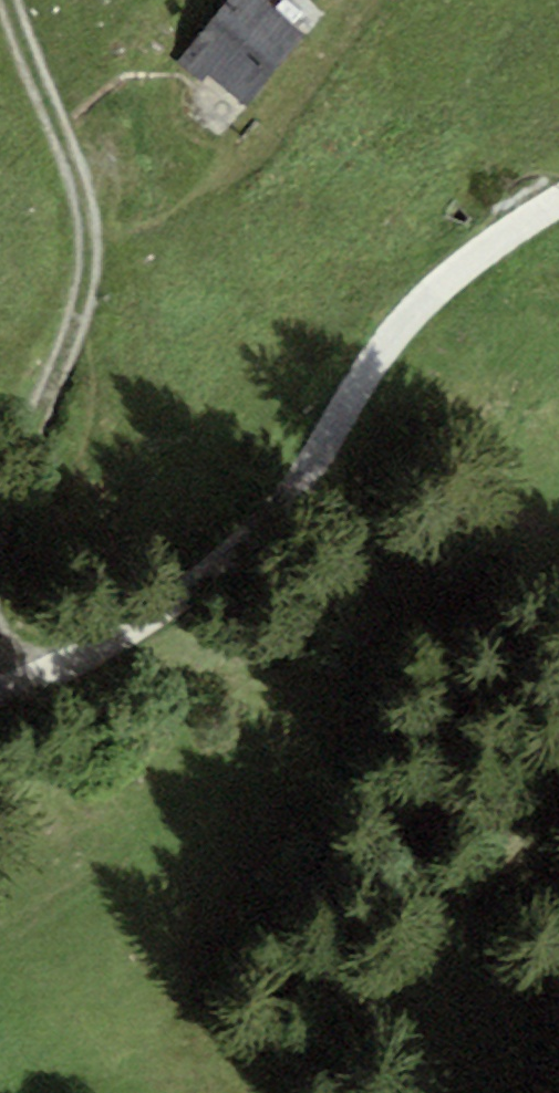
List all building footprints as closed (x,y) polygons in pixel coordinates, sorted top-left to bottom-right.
[(177,63),(201,83),(208,75),(245,106),(306,32),(269,1),(270,0),(228,0),(177,63)]
